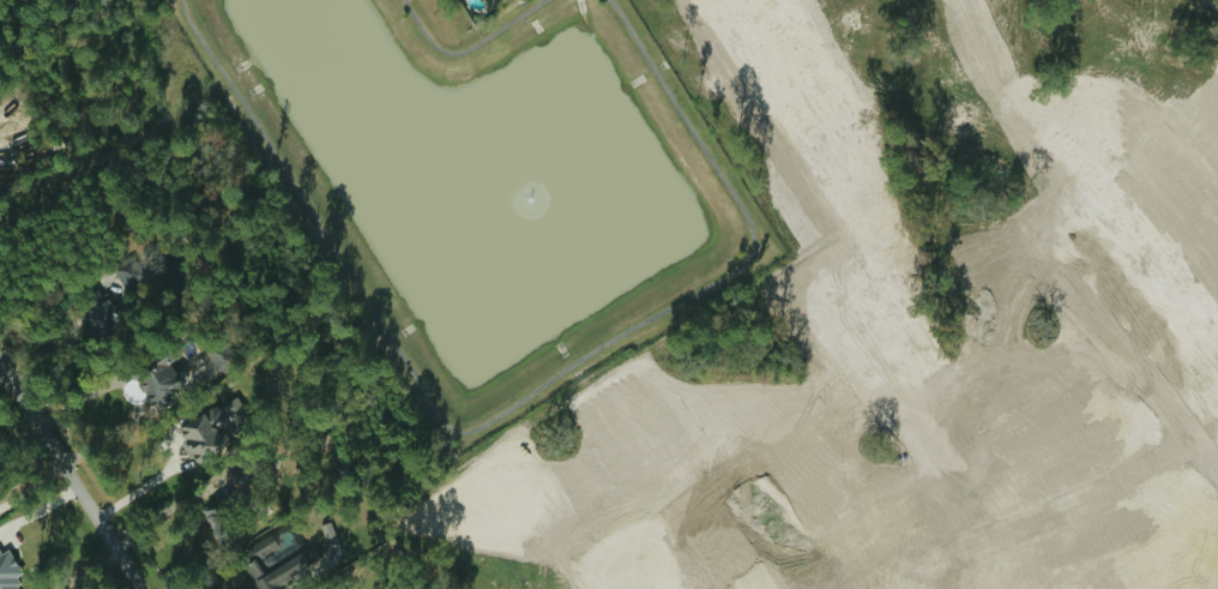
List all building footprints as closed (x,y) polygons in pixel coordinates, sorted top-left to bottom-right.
[(128,258),(110,269),(121,288),(140,277),(128,258)] [(85,336),(117,325),(106,294),(88,300),(92,310),(78,314),(85,336)] [(202,352),(213,367),(226,357),(214,342),(202,352)] [(183,381),(175,374),(186,361),(165,344),(129,387),(157,411),(183,381)] [(246,420),(236,397),(221,404),(230,426),(246,420)] [(192,462),(230,439),(211,406),(173,429),(192,462)] [(225,475),(235,492),(250,483),(240,466),(225,475)] [(335,544),(328,522),(317,526),(325,547),(335,544)] [(306,567),(297,553),(267,571),(263,564),(295,543),(284,527),(236,555),(257,588),(270,588),(306,567)] [(22,587),(2,551),(0,553),(0,588),(18,588),(22,587)]
